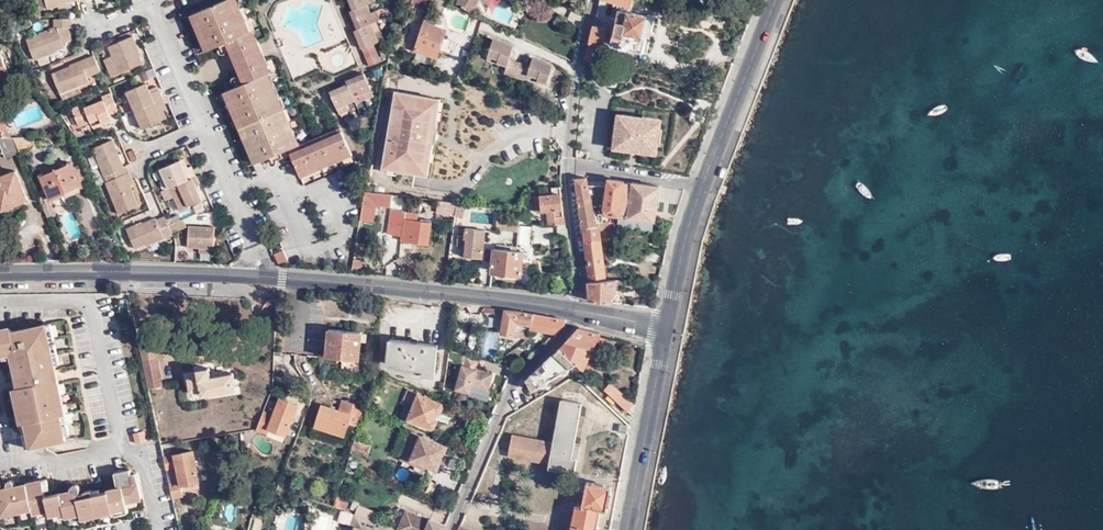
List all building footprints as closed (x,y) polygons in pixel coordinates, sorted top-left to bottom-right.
[(196,12),(199,21),(203,29),(207,38),(211,48),(220,44),(221,46),(227,44),(229,48),(232,47),(234,51),(239,61),(243,71),(245,76),(241,77),(243,82),(237,84),(238,86),(229,90),(232,99),(236,108),(240,117),(243,126),(247,134),(251,143),(255,152),(259,161),(289,149),(294,146),(289,134),(284,122),(279,111),(274,99),(269,87),(264,75),(267,74),(262,63),(258,53),(253,43),(249,32),(246,33),(241,21),(236,8),(232,0),(225,0),(196,12)] [(236,8),(241,7),(238,0),(232,0),(236,8)] [(355,10),(351,11),(359,30),(355,31),(363,49),(370,67),(382,62),(375,44),(380,42),(376,32),(372,24),(376,23),(375,22),(371,13),(368,4),(371,3),(370,0),(351,0),(355,10)] [(480,0),(460,0),(458,5),(473,13),(480,0)] [(246,19),(241,7),(236,8),(241,21),(246,19)] [(382,19),(378,10),(371,13),(375,22),(382,19)] [(644,33),(648,17),(619,11),(617,23),(614,22),(611,36),(613,36),(612,46),(648,53),(652,34),(644,33)] [(194,23),(199,21),(196,12),(191,15),(194,23)] [(69,15),(53,17),(53,26),(45,29),(45,31),(26,38),(33,57),(50,52),(49,49),(53,47),(54,49),(64,45),(62,41),(57,26),(66,25),(70,25),(69,15)] [(651,15),(648,17),(644,33),(652,34),(655,20),(654,16),(651,15)] [(428,16),(426,24),(416,51),(438,58),(447,31),(436,27),(439,20),(428,16)] [(251,31),(246,19),(241,21),(246,33),(249,32),(251,31)] [(199,21),(194,23),(198,32),(203,29),(199,21)] [(71,38),(66,25),(57,26),(62,41),(71,38)] [(587,60),(597,63),(601,45),(603,45),(606,30),(595,27),(587,60)] [(203,29),(198,32),(202,41),(207,38),(203,29)] [(249,32),(253,43),(258,41),(254,30),(251,31),(249,32)] [(381,30),(376,32),(380,42),(385,40),(381,30)] [(132,34),(108,44),(112,53),(103,57),(110,74),(119,71),(142,62),(138,52),(137,53),(135,49),(136,49),(134,42),(135,41),(132,34)] [(207,38),(202,41),(206,50),(211,48),(207,38)] [(258,41),(253,43),(258,53),(263,51),(258,41)] [(504,76),(516,80),(521,64),(510,61),(511,58),(508,58),(510,54),(512,55),(514,48),(494,41),(488,58),(499,62),(498,65),(506,68),(504,76)] [(9,74),(0,46),(0,77),(9,74)] [(234,51),(230,52),(235,63),(239,61),(234,51)] [(267,61),(263,51),(258,53),(262,63),(267,61)] [(93,53),(85,57),(92,72),(99,69),(93,53)] [(86,74),(92,72),(85,57),(80,59),(86,74)] [(86,74),(80,59),(69,64),(70,66),(66,68),(65,67),(51,72),(60,92),(61,91),(78,84),(78,83),(88,79),(86,74)] [(272,72),(267,61),(262,63),(267,74),(269,73),(272,72)] [(535,69),(521,64),(516,80),(525,83),(526,80),(527,77),(538,81),(537,83),(552,88),(555,81),(552,80),(553,76),(556,77),(558,69),(538,62),(535,69)] [(274,85),(269,73),(267,74),(264,75),(269,87),(274,85)] [(348,85),(330,93),(337,110),(347,105),(355,102),(354,99),(371,91),(368,84),(369,83),(368,79),(366,80),(364,75),(346,82),(348,85)] [(127,90),(135,109),(162,98),(159,89),(151,92),(147,82),(127,90)] [(81,90),(78,84),(61,91),(63,97),(81,90)] [(274,99),(279,97),(274,85),(269,87),(274,99)] [(227,101),(232,99),(229,90),(224,92),(227,101)] [(371,91),(363,95),(365,100),(374,97),(371,91)] [(119,110),(111,92),(103,95),(105,98),(87,105),(85,101),(73,106),(80,123),(92,118),(101,114),(104,122),(113,118),(112,113),(119,110)] [(434,101),(400,95),(397,107),(399,108),(399,111),(400,112),(397,128),(389,126),(387,137),(395,138),(392,155),(391,155),(390,158),(384,156),(382,168),(386,170),(396,172),(420,176),(422,164),(424,153),(426,144),(428,133),(430,123),(431,113),(434,101)] [(284,108),(279,97),(274,99),(279,111),(284,108)] [(162,98),(135,109),(143,127),(163,119),(159,110),(163,108),(166,107),(162,98)] [(227,101),(231,110),(236,108),(232,99),(227,101)] [(347,105),(337,110),(340,115),(349,111),(347,105)] [(231,110),(235,119),(240,117),(236,108),(231,110)] [(289,120),(284,108),(279,111),(284,122),(289,120)] [(0,114),(0,125),(1,129),(9,126),(3,112),(0,114)] [(95,125),(104,122),(101,114),(92,118),(95,125)] [(235,119),(239,127),(243,126),(240,117),(235,119)] [(659,122),(620,117),(616,147),(655,153),(659,122)] [(294,132),(289,120),(284,122),(289,134),(294,132)] [(12,135),(9,126),(1,129),(0,125),(0,135),(12,135)] [(239,127),(242,136),(247,134),(243,126),(239,127)] [(299,144),(294,132),(289,134),(294,146),(299,144)] [(301,149),(290,154),(299,173),(309,169),(319,165),(329,160),(339,156),(349,152),(341,133),(331,137),(321,141),(311,145),(301,149)] [(32,146),(28,134),(14,135),(21,151),(32,146)] [(242,136),(246,145),(251,143),(247,134),(242,136)] [(12,135),(0,135),(0,142),(6,157),(21,151),(14,135),(12,135)] [(107,181),(129,172),(129,171),(126,165),(124,166),(121,159),(119,159),(118,155),(119,154),(112,139),(93,147),(107,181)] [(246,145),(250,154),(255,152),(251,143),(246,145)] [(289,149),(290,154),(301,149),(300,146),(299,144),(294,146),(289,149)] [(255,152),(250,154),(254,163),(259,161),(255,152)] [(349,152),(339,156),(341,161),(352,157),(349,152)] [(339,156),(329,160),(331,165),(341,161),(339,156)] [(192,166),(188,168),(189,170),(186,172),(181,160),(161,169),(169,187),(170,187),(196,176),(192,166)] [(329,160),(319,165),(321,169),(331,165),(329,160)] [(319,165),(309,169),(311,174),(321,169),(319,165)] [(75,167),(44,180),(53,202),(85,190),(75,167)] [(158,170),(165,189),(169,187),(161,169),(158,170)] [(311,174),(309,169),(299,173),(301,178),(311,174)] [(107,181),(106,182),(119,213),(138,205),(130,185),(129,181),(132,180),(129,172),(107,181)] [(0,180),(0,200),(3,207),(17,201),(19,206),(29,202),(17,173),(0,180)] [(199,183),(196,176),(170,187),(174,197),(179,209),(202,200),(196,185),(199,183)] [(596,224),(588,186),(586,178),(576,179),(582,228),(583,228),(596,227),(596,224)] [(623,183),(608,180),(607,186),(588,186),(596,224),(603,223),(604,215),(618,217),(617,224),(617,226),(651,231),(653,222),(654,222),(654,220),(659,189),(659,187),(632,184),(632,186),(623,185),(623,183)] [(174,197),(170,187),(169,187),(165,189),(161,191),(165,201),(174,197)] [(671,191),(659,189),(654,220),(666,221),(671,191)] [(389,210),(391,196),(365,192),(360,222),(372,224),(375,207),(389,210)] [(553,195),(540,197),(541,211),(548,210),(548,212),(554,211),(554,218),(541,218),(541,226),(564,226),(562,209),(560,194),(553,195)] [(41,200),(48,215),(56,212),(49,196),(41,200)] [(454,216),(456,206),(438,203),(435,216),(454,218),(454,216)] [(463,217),(464,207),(456,206),(454,216),(463,217)] [(417,214),(392,210),(387,234),(402,237),(401,241),(427,244),(430,223),(416,220),(417,214)] [(517,234),(519,218),(498,215),(495,231),(517,234)] [(169,224),(178,221),(175,216),(167,220),(169,224)] [(145,245),(172,234),(169,226),(165,217),(156,221),(155,219),(142,224),(143,225),(137,228),(136,225),(126,229),(133,248),(144,244),(145,245)] [(187,227),(184,219),(169,226),(172,234),(187,227)] [(608,222),(603,223),(596,224),(596,227),(583,228),(585,241),(599,240),(601,239),(600,230),(606,230),(610,229),(609,223),(608,222)] [(520,223),(520,236),(532,236),(532,223),(520,223)] [(200,248),(214,249),(215,228),(190,226),(188,248),(200,248)] [(464,247),(463,257),(483,259),(485,232),(465,230),(465,237),(458,236),(457,246),(464,247)] [(599,240),(585,241),(590,281),(605,280),(599,240)] [(366,245),(357,243),(355,255),(364,256),(366,245)] [(282,251),(273,255),(278,264),(287,260),(282,251)] [(522,254),(493,251),(491,272),(520,275),(522,254)] [(364,259),(354,257),(352,268),(362,269),(364,259)] [(590,281),(588,281),(590,299),(590,301),(614,302),(622,303),(625,280),(617,279),(605,280),(590,281)] [(514,311),(504,310),(503,314),(503,315),(500,332),(512,334),(514,325),(515,325),(517,326),(518,322),(530,325),(532,314),(514,311)] [(530,325),(529,328),(550,332),(555,333),(558,330),(564,324),(565,320),(532,314),(530,325)] [(529,328),(530,325),(518,322),(517,326),(515,325),(512,334),(528,336),(529,328)] [(11,332),(0,334),(0,350),(6,349),(11,352),(15,354),(16,357),(17,362),(20,377),(25,376),(27,385),(17,387),(20,402),(23,412),(25,422),(27,431),(30,447),(64,440),(63,434),(61,424),(59,414),(57,405),(55,395),(53,385),(50,370),(55,370),(54,363),(52,355),(50,344),(49,339),(46,324),(11,332)] [(582,370),(599,334),(578,327),(572,334),(559,348),(564,352),(570,358),(576,364),(582,370)] [(327,330),(325,358),(358,360),(360,333),(327,330)] [(488,331),(484,345),(496,348),(500,334),(488,331)] [(435,345),(388,339),(386,363),(396,364),(395,366),(421,370),(421,374),(432,375),(435,345)] [(161,387),(153,348),(139,351),(147,390),(161,387)] [(531,389),(576,364),(570,358),(564,352),(559,348),(525,379),(531,389)] [(11,352),(6,349),(0,350),(0,354),(0,355),(7,359),(11,352)] [(12,362),(16,357),(15,354),(11,352),(7,359),(12,362)] [(482,360),(454,352),(452,360),(460,362),(459,365),(463,366),(457,389),(471,393),(473,386),(488,390),(493,374),(479,370),(482,360)] [(208,369),(197,371),(198,377),(190,378),(192,392),(201,391),(202,396),(234,391),(232,375),(210,379),(208,369)] [(58,384),(55,370),(50,370),(53,385),(58,384)] [(20,377),(15,378),(17,387),(27,385),(25,376),(20,377)] [(611,382),(603,390),(627,413),(632,403),(611,382)] [(628,425),(583,383),(578,391),(584,397),(603,409),(620,426),(619,432),(626,434),(628,425)] [(412,402),(406,416),(429,426),(432,425),(435,419),(433,417),(436,411),(439,410),(441,404),(440,401),(417,392),(406,386),(401,397),(412,402)] [(15,403),(20,402),(17,387),(12,388),(15,403)] [(576,398),(562,394),(552,445),(510,437),(506,458),(548,466),(547,470),(573,475),(576,460),(570,459),(580,406),(575,405),(576,398)] [(282,437),(296,405),(277,398),(270,415),(261,411),(252,429),(263,434),(265,429),(282,437)] [(319,407),(311,429),(342,440),(346,428),(354,431),(362,411),(341,403),(337,413),(319,407)] [(25,448),(30,447),(27,431),(21,433),(25,448)] [(142,431),(132,433),(134,443),(144,441),(142,431)] [(412,432),(401,459),(426,469),(428,464),(412,458),(421,435),(412,432)] [(447,446),(421,435),(412,458),(428,464),(437,469),(447,446)] [(366,455),(369,445),(362,442),(353,439),(350,449),(366,455)] [(191,451),(161,457),(164,471),(174,469),(176,482),(166,484),(169,500),(181,498),(179,488),(197,484),(194,472),(195,472),(191,451)] [(41,479),(24,483),(25,484),(12,487),(11,487),(13,484),(13,481),(12,480),(11,480),(10,479),(9,479),(8,479),(7,480),(6,481),(6,482),(7,487),(0,488),(0,487),(0,509),(14,506),(29,503),(30,508),(31,513),(37,512),(46,510),(47,515),(53,513),(63,512),(64,517),(70,515),(79,513),(95,510),(96,513),(101,512),(111,510),(126,507),(125,502),(135,500),(140,499),(137,484),(131,484),(129,474),(128,469),(113,472),(116,488),(113,489),(113,488),(106,489),(106,491),(99,492),(98,489),(89,491),(89,490),(83,491),(82,492),(76,493),(77,492),(78,491),(79,490),(79,488),(79,486),(77,485),(77,484),(76,484),(74,483),(73,483),(71,483),(70,485),(69,485),(68,487),(68,489),(68,490),(44,495),(43,490),(41,479)] [(604,485),(592,483),(591,484),(586,483),(581,506),(576,505),(571,529),(596,529),(599,511),(605,512),(606,507),(608,506),(611,493),(609,493),(610,488),(605,487),(604,485)] [(339,496),(336,504),(350,509),(353,502),(339,496)] [(446,526),(431,520),(430,521),(406,512),(398,529),(444,529),(446,526)] [(392,528),(382,524),(370,520),(356,515),(353,525),(356,527),(355,529),(391,529),(392,528)]
